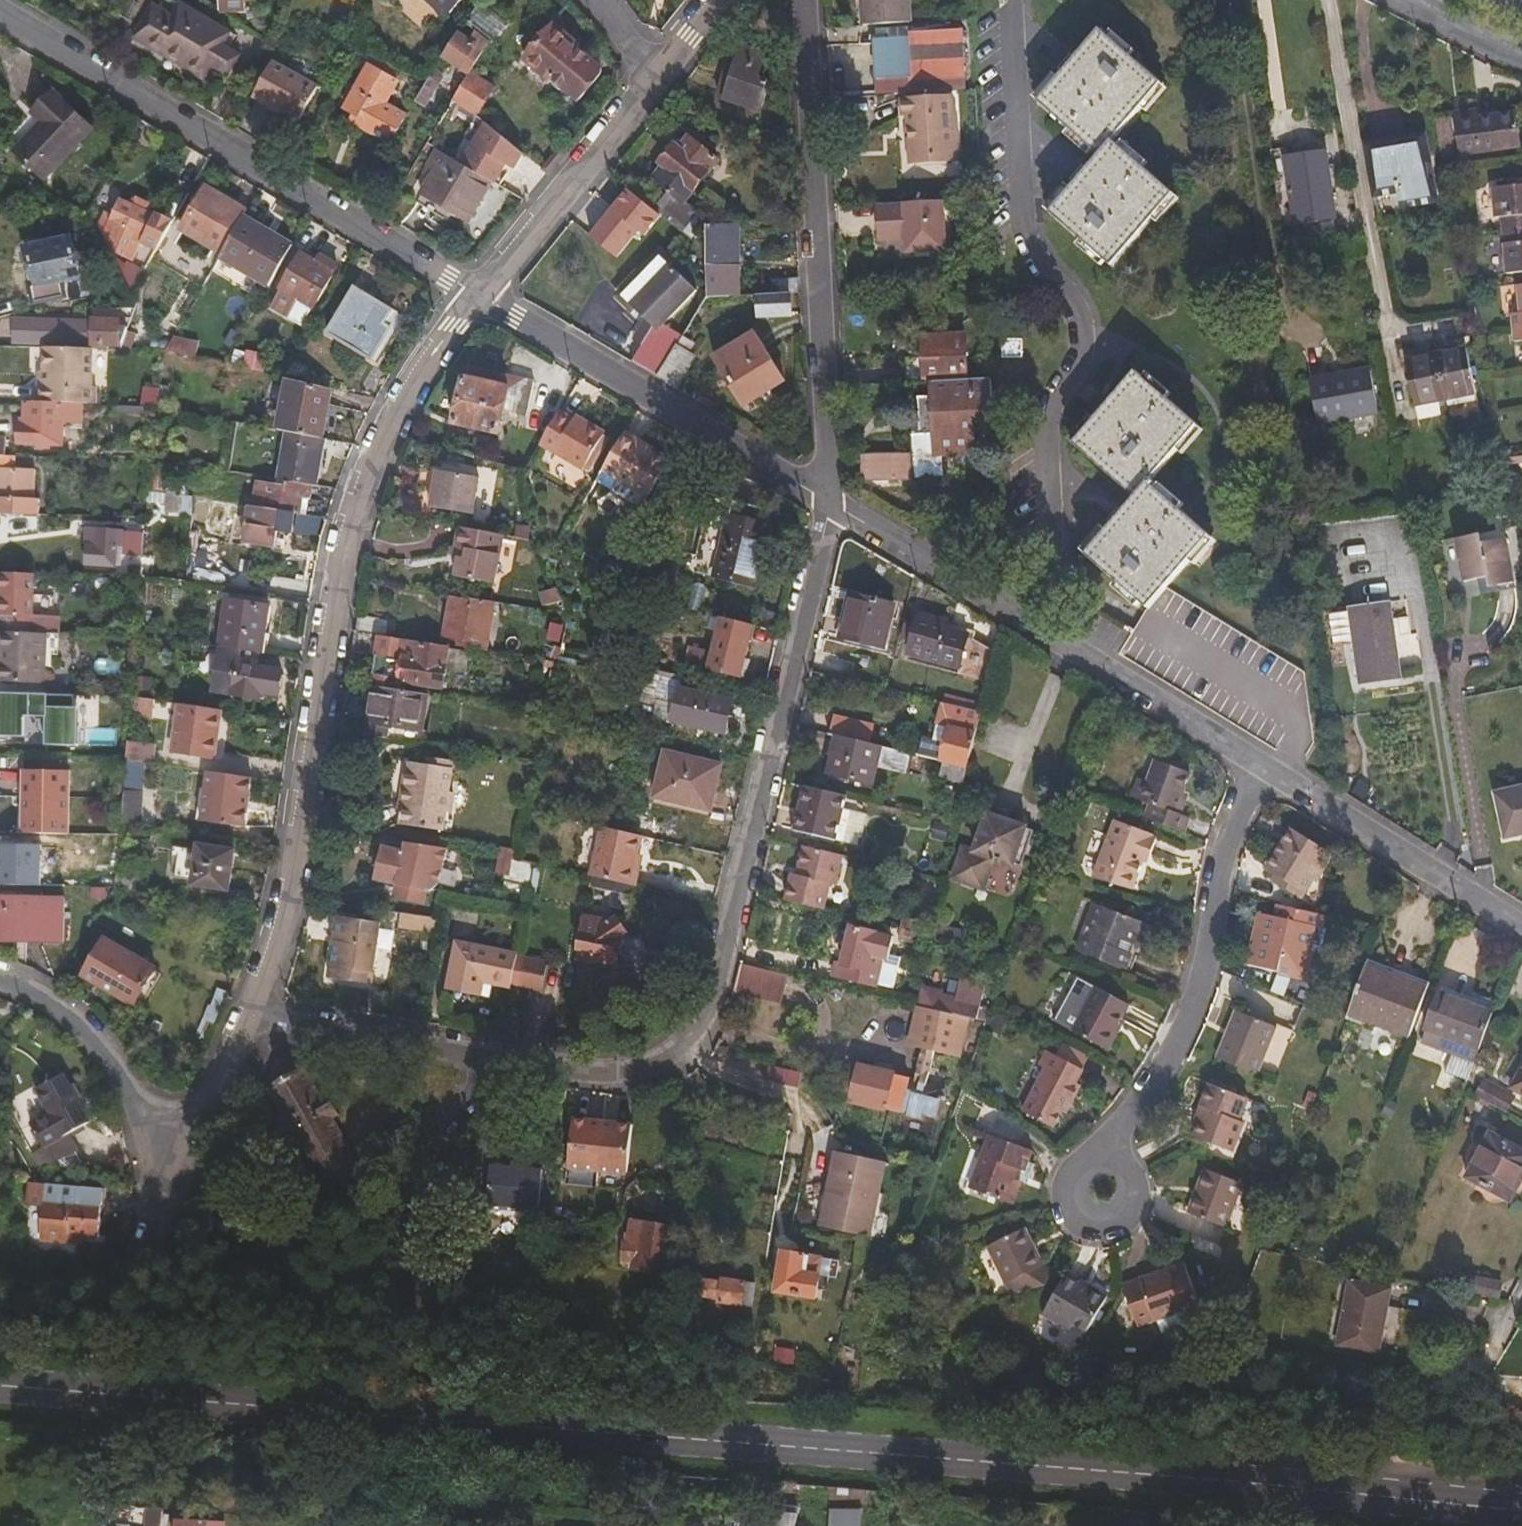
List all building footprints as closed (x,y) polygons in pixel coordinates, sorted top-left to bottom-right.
[(220,9),(247,9),(247,0),(220,0),(220,9)] [(443,17),(459,0),(424,0),(443,17)] [(485,0),(480,0),(467,19),(495,37),(498,39),(511,18),(485,0)] [(862,27),(910,25),(909,0),(860,0),(862,27)] [(205,79),(212,65),(229,75),(243,51),(227,41),(232,32),(181,1),(175,13),(155,1),(135,37),(205,79)] [(471,76),(475,69),(495,37),(467,19),(443,59),(471,76)] [(1047,201),(1107,257),(1170,185),(1110,130),(1162,75),(1101,20),(1038,89),(1097,146),(1047,201)] [(872,29),(873,81),(909,80),(909,83),(964,80),(962,32),(907,34),(906,28),(872,29)] [(554,78),(580,99),(600,74),(597,65),(577,49),(579,48),(557,30),(529,62),(552,81),(554,78)] [(742,37),(741,54),(739,71),(730,70),(727,94),(769,98),(773,69),(766,68),(768,46),(762,46),(763,39),(742,37)] [(739,71),(741,54),(732,53),(730,70),(739,71)] [(273,60),(251,93),(269,105),(271,102),(297,118),(316,85),(273,60)] [(358,124),(390,143),(403,121),(381,108),(398,79),(370,63),(346,103),(364,114),(358,124)] [(471,102),(482,108),(498,82),(475,69),(471,76),(458,95),(471,102)] [(439,85),(430,78),(420,96),(428,101),(439,85)] [(50,127),(23,158),(53,184),(101,129),(61,94),(40,118),(50,127)] [(458,95),(444,120),(449,122),(455,114),(461,118),(471,102),(458,95)] [(945,100),(900,101),(900,118),(905,118),(908,164),(956,163),(954,116),(947,116),(945,100)] [(1515,139),(1510,106),(1497,108),(1492,108),(1499,142),(1515,139)] [(1499,142),(1492,108),(1471,113),(1470,109),(1460,110),(1461,114),(1454,116),(1460,149),(1499,142)] [(1437,151),(1449,149),(1454,148),(1448,117),(1431,121),(1437,151)] [(1361,142),(1374,208),(1432,197),(1418,130),(1361,142)] [(670,190),(663,198),(698,225),(701,216),(684,201),(716,159),(690,137),(683,144),(679,141),(661,161),(666,165),(656,177),(670,190)] [(424,192),(467,220),(493,177),(439,147),(430,162),(438,167),(424,192)] [(1437,151),(1440,159),(1450,156),(1449,149),(1437,151)] [(1315,154),(1267,162),(1278,236),(1330,227),(1315,154)] [(1509,225),(1521,223),(1521,179),(1492,183),(1493,204),(1494,208),(1506,206),(1509,225)] [(229,258),(252,221),(256,215),(214,189),(187,232),(229,258)] [(655,211),(629,190),(591,236),(610,252),(633,226),(638,230),(655,211)] [(663,198),(655,211),(693,241),(698,225),(663,198)] [(943,203),(876,206),(878,243),(905,242),(905,255),(946,253),(943,203)] [(157,262),(175,232),(156,220),(155,222),(127,205),(111,235),(118,250),(133,260),(139,250),(157,262)] [(274,290),(297,248),(252,221),(229,258),(226,262),(274,290)] [(738,223),(725,224),(727,256),(730,255),(730,265),(740,264),(738,223)] [(1509,225),(1513,265),(1521,265),(1521,223),(1509,225)] [(725,224),(707,225),(710,295),(742,293),(740,264),(730,265),(730,255),(727,256),(725,224)] [(78,240),(34,250),(42,283),(33,285),(38,309),(73,300),(68,278),(86,273),(78,240)] [(655,330),(696,294),(672,268),(676,264),(662,249),(618,290),(655,330)] [(306,254),(277,307),(310,327),(344,267),(326,256),(322,264),(306,254)] [(788,292),(799,291),(798,275),(771,277),(772,293),(788,292)] [(960,293),(987,292),(987,285),(960,287),(960,293)] [(351,291),(327,335),(372,360),(397,315),(351,291)] [(788,314),(788,292),(772,293),(754,293),(756,321),(774,320),(774,315),(788,314)] [(692,322),(707,296),(701,294),(685,317),(692,322)] [(676,351),(662,374),(679,384),(695,356),(691,352),(707,324),(707,296),(692,322),(684,335),(676,351)] [(55,352),(96,353),(96,348),(121,348),(122,326),(97,324),(97,327),(18,326),(17,352),(55,352)] [(714,353),(743,399),(784,373),(755,326),(714,353)] [(674,340),(670,348),(676,351),(684,335),(676,331),(671,339),(674,340)] [(962,332),(952,333),(953,348),(963,348),(962,332)] [(905,383),(929,382),(964,380),(963,348),(953,348),(952,333),(922,333),(923,367),(904,367),(905,383)] [(649,336),(634,361),(660,376),(662,374),(676,351),(670,348),(649,336)] [(1005,338),(1006,355),(1025,355),(1025,337),(1005,338)] [(175,344),(168,355),(198,362),(201,349),(175,344)] [(1402,360),(1414,421),(1444,415),(1440,399),(1473,393),(1464,348),(1402,360)] [(85,407),(107,409),(106,396),(102,395),(103,354),(96,353),(55,352),(54,395),(49,395),(49,407),(85,407)] [(243,372),(263,376),(267,357),(246,352),(245,355),(238,353),(230,366),(242,368),(243,372)] [(536,382),(472,365),(456,422),(501,433),(507,409),(527,414),(536,382)] [(1088,558),(1148,610),(1167,588),(1213,536),(1154,486),(1157,483),(1153,480),(1201,425),(1138,370),(1075,442),(1140,499),(1088,558)] [(972,413),(993,412),(991,379),(964,380),(929,382),(930,426),(907,427),(907,448),(857,451),(859,477),(908,474),(908,478),(913,479),(913,471),(941,470),(942,452),(973,450),(972,413)] [(283,434),(286,434),(324,443),(327,443),(339,392),(297,383),(283,434)] [(135,409),(164,409),(166,387),(151,386),(150,389),(139,387),(135,409)] [(1316,436),(1374,426),(1367,386),(1332,392),(1331,389),(1310,392),(1316,436)] [(84,428),(85,407),(49,407),(28,406),(28,428),(23,429),(23,448),(42,448),(42,453),(57,453),(58,448),(68,449),(69,428),(84,428)] [(560,411),(541,445),(584,470),(586,466),(604,434),(605,432),(585,420),(582,424),(571,418),(560,411)] [(575,412),(571,418),(582,424),(585,420),(575,412)] [(626,432),(598,481),(647,511),(670,466),(654,456),(638,446),(640,441),(626,432)] [(276,483),(284,485),(311,489),(315,490),(324,443),(286,434),(276,483)] [(604,434),(586,466),(594,471),(613,439),(604,434)] [(656,451),(640,441),(638,446),(654,456),(656,451)] [(1509,466),(1521,464),(1521,457),(1507,459),(1509,466)] [(42,518),(41,507),(39,505),(39,476),(21,476),(22,461),(4,460),(0,460),(0,517),(42,518)] [(154,504),(154,498),(158,468),(147,467),(143,504),(154,504)] [(480,480),(438,473),(432,510),(473,517),(480,480)] [(257,486),(252,512),(290,517),(297,519),(299,504),(309,503),(311,489),(284,485),(283,489),(257,486)] [(194,553),(201,505),(163,499),(160,514),(187,516),(184,552),(194,553)] [(768,508),(739,502),(735,517),(733,517),(716,578),(756,588),(774,526),(765,524),(768,508)] [(139,506),(129,505),(129,516),(139,516),(139,506)] [(227,508),(211,506),(209,524),(224,526),(227,508)] [(240,511),(229,508),(227,526),(233,527),(234,525),(238,525),(240,511)] [(252,512),(240,511),(238,525),(235,546),(271,551),(273,534),(287,536),(290,517),(252,512)] [(507,534),(459,526),(454,556),(460,557),(457,577),(497,584),(507,534)] [(139,534),(92,533),(92,569),(118,570),(120,556),(137,556),(139,534)] [(1480,578),(1482,595),(1499,593),(1498,584),(1514,581),(1505,538),(1480,541),(1478,534),(1456,539),(1464,582),(1480,578)] [(133,577),(146,578),(147,569),(133,568),(133,577)] [(39,574),(1,575),(2,588),(6,589),(5,600),(6,618),(8,619),(8,633),(44,633),(45,618),(38,617),(39,574)] [(542,609),(560,602),(556,587),(537,595),(542,609)] [(896,601),(854,591),(845,632),(886,643),(896,601)] [(259,653),(264,654),(272,605),(230,599),(221,648),(259,653)] [(459,644),(487,648),(495,602),(468,599),(468,603),(452,600),(446,631),(460,635),(459,644)] [(356,611),(354,629),(386,633),(388,617),(356,611)] [(961,666),(971,635),(950,629),(952,621),(922,613),(918,625),(914,644),(912,652),(961,666)] [(1359,624),(1373,699),(1411,693),(1396,616),(1359,624)] [(742,679),(754,629),(723,621),(720,636),(716,635),(708,670),(742,679)] [(903,641),(914,644),(918,625),(908,622),(903,641)] [(8,633),(1,633),(1,665),(5,665),(6,684),(51,685),(53,634),(44,633),(8,633)] [(961,666),(993,676),(998,652),(982,647),(983,638),(971,635),(961,666)] [(418,653),(405,650),(401,672),(444,680),(446,669),(467,671),(470,651),(421,643),(418,653)] [(259,653),(221,648),(202,645),(195,688),(253,698),(254,693),(274,697),(277,672),(258,669),(259,653)] [(684,687),(686,676),(651,667),(644,699),(677,707),(676,718),(725,731),(724,737),(731,738),(736,716),(730,714),(733,701),(684,687)] [(136,677),(134,698),(147,699),(149,680),(136,677)] [(364,732),(386,735),(387,725),(419,729),(425,690),(372,682),(364,732)] [(147,699),(134,698),(132,716),(167,720),(170,704),(147,699)] [(67,700),(45,699),(36,699),(35,738),(52,738),(53,726),(66,726),(67,700)] [(944,763),(971,770),(983,714),(941,704),(937,726),(949,728),(940,763),(944,763)] [(208,756),(215,710),(185,705),(178,751),(208,756)] [(836,720),(832,737),(838,738),(872,745),(875,731),(836,720)] [(872,745),(838,738),(830,773),(874,783),(879,769),(908,776),(911,755),(872,745)] [(129,742),(128,759),(168,765),(169,749),(129,742)] [(721,763),(667,751),(656,799),(710,812),(721,763)] [(434,766),(436,757),(423,754),(421,763),(434,766)] [(400,790),(450,797),(450,794),(445,793),(451,760),(436,757),(434,766),(421,763),(408,761),(405,784),(401,784),(400,790)] [(1155,803),(1151,817),(1190,831),(1194,817),(1184,813),(1191,795),(1186,793),(1195,771),(1161,759),(1153,781),(1147,799),(1155,803)] [(940,778),(967,786),(971,770),(944,763),(940,778)] [(26,823),(73,825),(73,770),(30,768),(30,813),(26,823)] [(208,769),(199,818),(247,827),(256,777),(208,769)] [(1137,796),(1147,799),(1153,781),(1144,778),(1137,796)] [(448,814),(450,797),(400,790),(397,805),(404,806),(401,824),(439,830),(442,813),(448,814)] [(848,799),(809,790),(798,831),(859,846),(862,838),(865,839),(870,817),(845,811),(848,799)] [(394,822),(401,824),(404,806),(397,805),(394,822)] [(1505,808),(1514,855),(1521,854),(1521,805),(1505,808)] [(980,834),(973,832),(971,843),(977,845),(975,852),(1023,867),(1035,830),(987,814),(980,834)] [(1120,819),(1103,863),(1143,878),(1150,861),(1154,862),(1162,840),(1158,837),(1158,834),(1120,819)] [(641,820),(638,835),(644,837),(659,840),(662,826),(641,820)] [(26,823),(25,823),(25,837),(73,839),(73,825),(26,823)] [(1294,880),(1291,886),(1303,894),(1314,878),(1318,880),(1336,852),(1295,826),(1270,866),(1277,871),(1294,880)] [(610,829),(603,827),(592,875),(636,885),(640,869),(636,868),(644,837),(638,835),(610,829)] [(434,884),(442,847),(402,841),(400,851),(379,846),(372,878),(395,884),(421,891),(425,892),(434,884)] [(503,856),(517,859),(519,850),(502,847),(502,856),(503,856)] [(794,879),(787,903),(824,911),(830,888),(835,889),(842,858),(805,849),(798,879),(794,879)] [(192,855),(172,852),(168,882),(187,885),(187,889),(224,896),(229,857),(193,851),(192,855)] [(515,877),(517,859),(503,856),(499,874),(515,877)] [(1274,877),(1291,886),(1294,880),(1277,871),(1274,877)] [(393,893),(419,897),(421,891),(395,884),(393,893)] [(24,893),(23,901),(28,901),(28,906),(38,907),(39,901),(43,901),(43,893),(24,893)] [(417,903),(419,897),(393,893),(392,897),(417,903)] [(23,901),(0,900),(0,937),(26,938),(26,944),(62,945),(62,902),(43,901),(39,901),(38,907),(28,906),(28,901),(23,901)] [(1317,909),(1278,901),(1275,913),(1260,911),(1247,961),(1277,967),(1276,970),(1291,974),(1292,966),(1298,961),(1305,962),(1311,947),(1308,946),(1313,922),(1317,909)] [(1139,945),(1144,947),(1147,948),(1156,924),(1105,906),(1093,937),(1086,935),(1081,952),(1129,970),(1139,945)] [(436,933),(438,919),(400,914),(398,927),(436,933)] [(326,959),(369,966),(377,922),(333,915),(326,959)] [(611,921),(580,915),(571,957),(608,966),(611,965),(616,961),(621,938),(625,935),(617,918),(611,921)] [(897,929),(926,934),(931,936),(933,928),(900,919),(897,929)] [(1325,925),(1313,922),(1308,946),(1311,947),(1319,948),(1325,925)] [(890,936),(850,925),(836,976),(874,986),(877,974),(886,975),(890,960),(884,959),(890,936)] [(897,929),(895,928),(893,938),(923,946),(926,934),(897,929)] [(944,931),(942,938),(974,946),(975,938),(944,931)] [(109,932),(88,970),(138,998),(158,962),(132,945),(134,941),(125,935),(122,940),(109,932)] [(539,994),(546,959),(458,941),(448,990),(481,996),(484,983),(539,994)] [(1134,972),(1144,947),(1139,945),(1129,970),(1134,972)] [(1414,1029),(1432,981),(1370,957),(1351,1005),(1414,1029)] [(368,973),(369,966),(326,959),(324,977),(363,984),(364,972),(368,973)] [(1292,966),(1291,974),(1303,977),(1305,962),(1298,961),(1292,966)] [(742,963),(736,991),(780,1001),(787,975),(742,963)] [(1049,1012),(1058,1016),(1076,979),(1067,975),(1049,1012)] [(1495,1012),(1501,997),(1480,991),(1477,998),(1445,986),(1443,994),(1495,1012)] [(1129,1008),(1097,992),(1075,1036),(1109,1055),(1119,1036),(1117,1035),(1129,1008)] [(1482,1046),(1495,1012),(1443,994),(1425,1039),(1456,1051),(1461,1038),(1482,1046)] [(946,996),(941,1013),(971,1021),(981,1023),(984,1006),(946,996)] [(941,1013),(922,1008),(913,1051),(923,1053),(920,1068),(932,1070),(935,1056),(961,1061),(971,1021),(941,1013)] [(1273,1025),(1235,1008),(1217,1057),(1256,1073),(1273,1025)] [(989,1025),(987,1030),(1001,1036),(1008,1017),(995,1011),(989,1025)] [(1476,1059),(1482,1046),(1461,1038),(1456,1051),(1476,1059)] [(1064,1049),(1057,1061),(1083,1074),(1089,1062),(1064,1049)] [(1449,1067),(1470,1076),(1476,1059),(1456,1051),(1451,1062),(1449,1067)] [(1083,1074),(1057,1061),(1047,1056),(1039,1071),(1044,1075),(1023,1118),(1053,1133),(1061,1118),(1066,1120),(1080,1092),(1075,1089),(1083,1074)] [(273,1082),(264,1086),(280,1114),(272,1118),(287,1145),(295,1141),(330,1201),(336,1197),(344,1209),(366,1197),(358,1183),(365,1179),(332,1119),(339,1115),(323,1088),(317,1091),(301,1066),(293,1070),(278,1067),(273,1082)] [(796,1077),(766,1068),(763,1082),(793,1090),(796,1077)] [(930,1080),(918,1078),(916,1084),(867,1068),(857,1106),(922,1125),(924,1118),(937,1123),(946,1093),(928,1087),(930,1080)] [(932,1070),(920,1068),(918,1078),(930,1080),(932,1070)] [(1513,1088),(1521,1093),(1521,1072),(1513,1088)] [(50,1114),(30,1127),(43,1151),(32,1157),(47,1183),(81,1164),(65,1136),(87,1124),(62,1077),(37,1090),(50,1114)] [(1480,1097),(1507,1113),(1515,1098),(1489,1082),(1480,1097)] [(1203,1106),(1197,1119),(1192,1136),(1231,1150),(1242,1121),(1237,1119),(1244,1098),(1206,1085),(1198,1103),(1203,1106)] [(1193,1117),(1197,1119),(1203,1106),(1198,1103),(1193,1117)] [(571,1121),(565,1171),(607,1176),(613,1127),(571,1121)] [(613,1127),(607,1176),(632,1179),(636,1176),(642,1131),(613,1127)] [(1469,1177),(1511,1200),(1521,1181),(1521,1151),(1493,1134),(1469,1177)] [(1021,1187),(1029,1167),(1032,1156),(989,1140),(970,1193),(1013,1208),(1021,1187)] [(885,1168),(835,1159),(824,1234),(872,1242),(885,1168)] [(551,1174),(499,1167),(494,1208),(544,1215),(551,1174)] [(1036,1170),(1029,1167),(1021,1187),(1029,1190),(1036,1170)] [(1243,1180),(1205,1167),(1189,1211),(1228,1224),(1243,1180)] [(105,1192),(28,1184),(28,1201),(45,1202),(41,1244),(70,1245),(71,1239),(87,1240),(98,1241),(102,1207),(104,1207),(105,1192)] [(1012,1273),(1021,1268),(1047,1254),(1028,1218),(992,1239),(1012,1273)] [(624,1248),(622,1265),(631,1267),(631,1271),(652,1274),(653,1271),(662,1272),(667,1228),(633,1223),(630,1249),(624,1248)] [(268,1230),(261,1228),(259,1235),(265,1239),(268,1230)] [(847,1250),(791,1241),(784,1281),(824,1287),(825,1283),(828,1284),(830,1278),(835,1279),(838,1266),(845,1266),(847,1250)] [(444,1245),(444,1277),(469,1275),(469,1245),(444,1245)] [(1021,1268),(1022,1285),(1041,1280),(1047,1269),(1047,1254),(1021,1268)] [(254,1273),(255,1269),(253,1267),(254,1263),(248,1261),(245,1270),(254,1273)] [(1187,1262),(1124,1284),(1140,1326),(1159,1320),(1164,1334),(1193,1324),(1187,1310),(1203,1304),(1187,1262)] [(726,1273),(695,1268),(692,1285),(722,1290),(722,1294),(744,1297),(748,1272),(727,1269),(726,1273)] [(1058,1272),(1033,1310),(1058,1328),(1064,1321),(1076,1331),(1100,1296),(1073,1277),(1070,1281),(1058,1272)] [(383,1300),(400,1301),(399,1275),(383,1274),(383,1300)] [(1470,1294),(1499,1300),(1504,1282),(1474,1277),(1470,1294)] [(1390,1290),(1352,1283),(1339,1348),(1380,1354),(1390,1290)] [(863,1508),(830,1507),(830,1525),(862,1525),(863,1508)] [(162,1512),(145,1510),(145,1525),(160,1525),(162,1512)]
